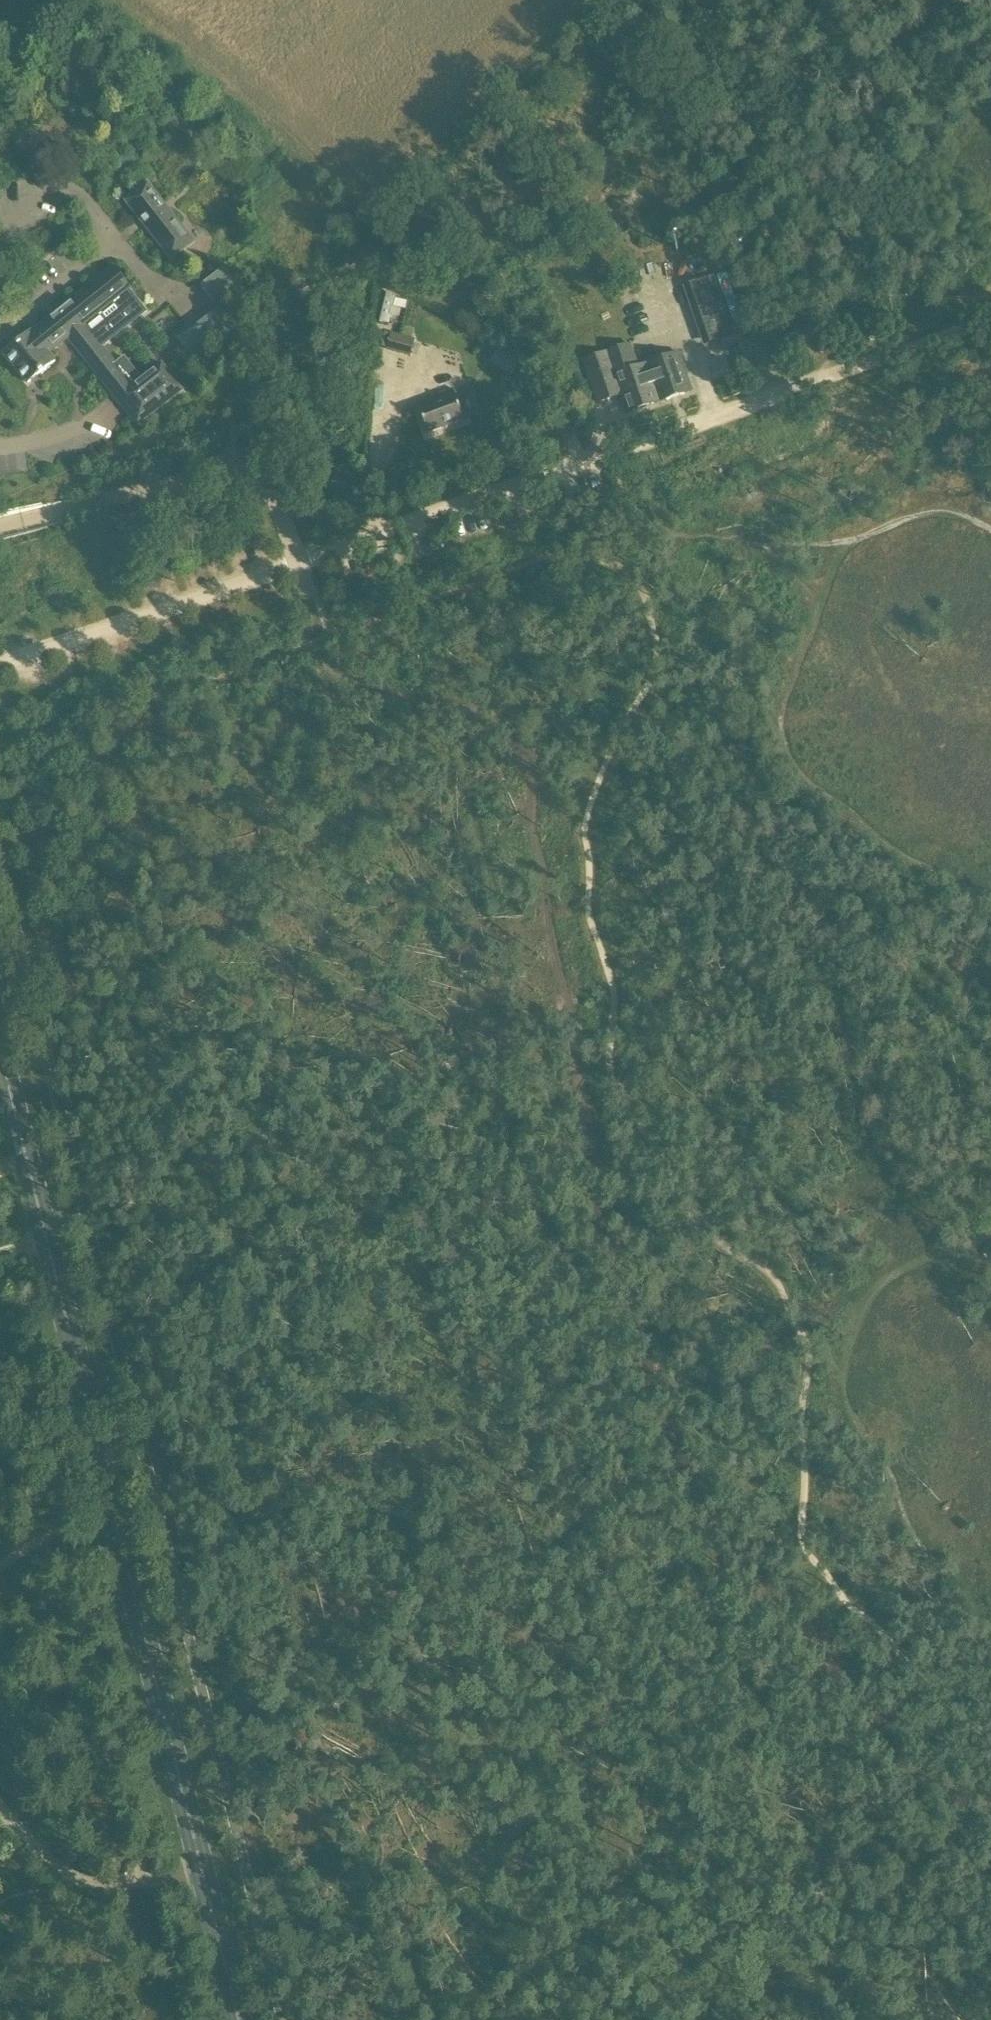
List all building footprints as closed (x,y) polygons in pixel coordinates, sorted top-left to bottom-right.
[(170,259),(191,242),(146,183),(124,200),(170,259)] [(115,363),(102,348),(147,311),(130,288),(113,267),(4,353),(28,383),(56,360),(50,352),(67,338),(137,425),(184,387),(173,373),(171,375),(162,363),(142,378),(124,356),(115,363)] [(217,306),(240,288),(224,267),(201,285),(217,306)] [(704,346),(736,334),(714,275),(682,286),(704,346)] [(235,328),(278,295),(268,281),(223,315),(215,305),(176,336),(195,360),(220,340),(229,351),(244,340),(235,328)] [(396,292),(387,290),(380,317),(379,320),(389,322),(396,292)] [(404,326),(402,334),(412,337),(415,329),(404,326)] [(402,334),(392,331),(391,333),(386,331),(382,345),(387,347),(387,348),(408,354),(412,337),(402,334)] [(583,360),(598,403),(621,395),(627,414),(693,391),(680,352),(638,366),(630,344),(583,360)] [(427,433),(465,420),(454,389),(435,395),(436,399),(418,405),(427,433)]
